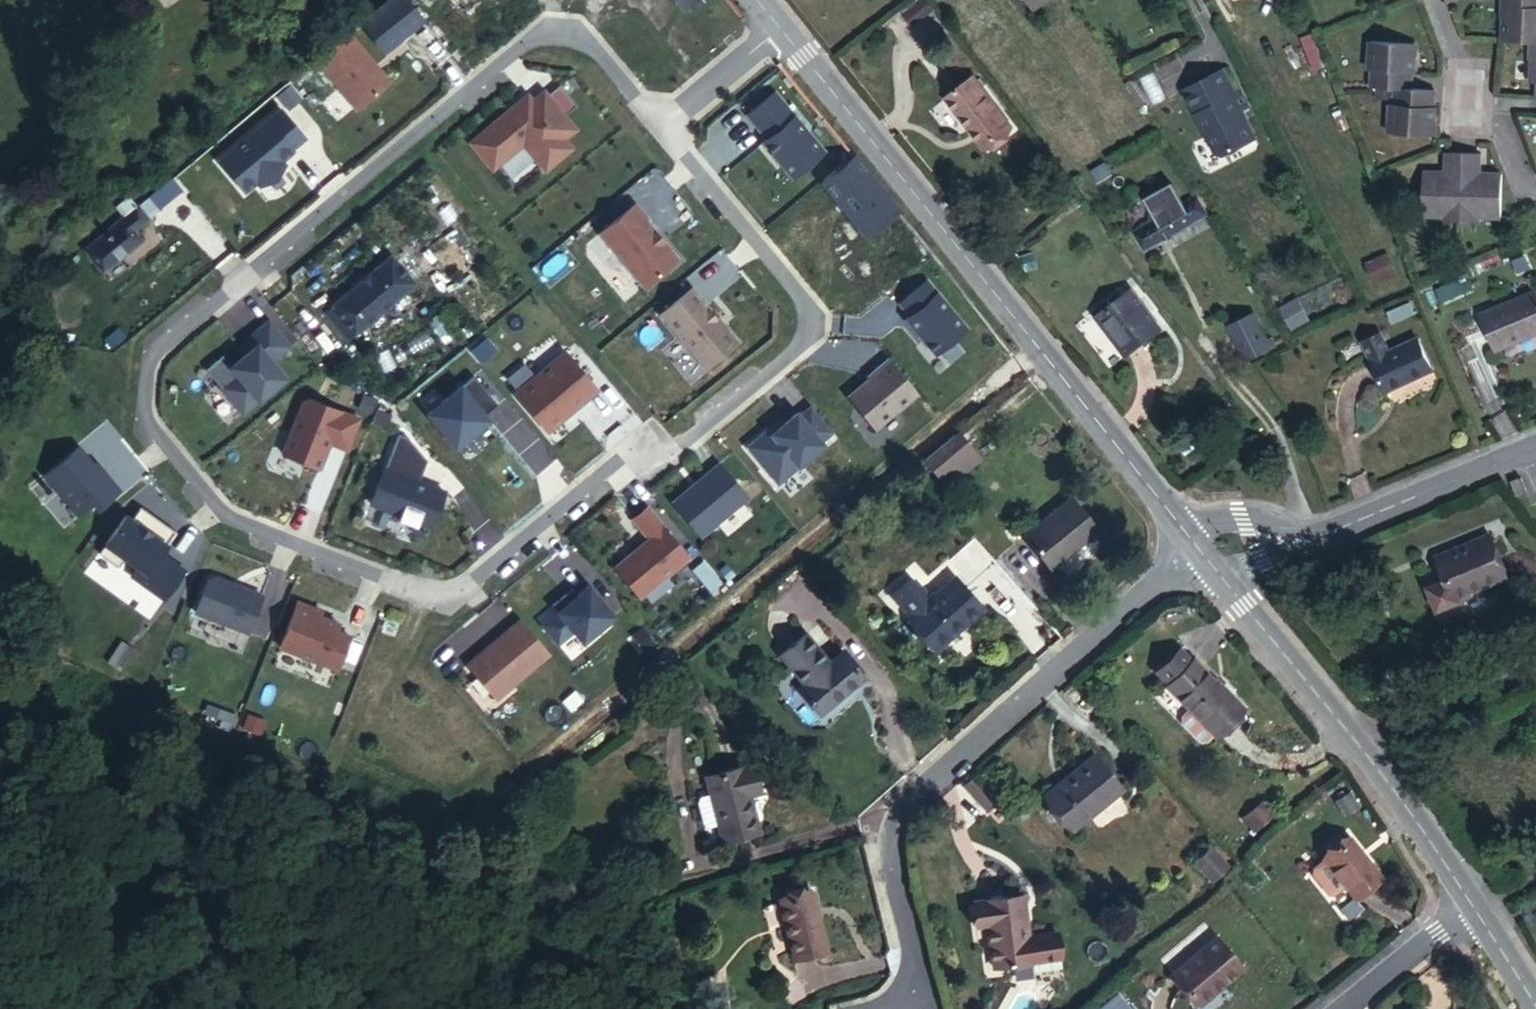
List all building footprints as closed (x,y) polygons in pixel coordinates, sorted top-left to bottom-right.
[(408,0),(387,0),(361,21),(384,53),(424,21),(408,0)] [(684,11),(698,0),(675,0),(684,11)] [(1033,14),(1055,0),(1024,0),(1033,14)] [(1496,48),(1523,49),(1535,50),(1535,0),(1497,0),(1496,48)] [(340,80),(336,84),(357,109),(390,82),(348,32),(323,53),(322,54),(340,80)] [(1374,88),(1392,89),(1412,91),(1413,45),(1369,42),(1368,70),(1375,70),(1374,88)] [(1523,49),(1521,92),(1528,91),(1527,106),(1535,106),(1535,50),(1523,49)] [(315,60),(336,84),(340,80),(322,54),(315,60)] [(1226,64),(1185,86),(1218,149),(1224,151),(1260,133),(1245,105),(1253,101),(1244,85),(1239,88),(1226,64)] [(560,85),(548,96),(565,116),(577,106),(560,85)] [(1389,137),(1432,138),(1434,123),(1436,92),(1412,91),(1392,89),(1389,137)] [(957,90),(925,114),(964,165),(995,141),(957,90)] [(565,116),(548,96),(544,91),(533,101),(528,95),(514,106),(518,110),(512,115),(509,111),(470,143),(493,170),(523,144),(545,171),(572,148),(564,139),(576,130),(565,116)] [(824,151),(775,93),(748,115),(767,139),(763,142),(792,178),(824,151)] [(240,160),(289,120),(281,110),(220,162),(227,171),(240,160)] [(304,138),(289,120),(240,160),(227,171),(245,192),(257,182),(260,186),(276,180),(285,165),(281,161),(293,151),(291,149),(304,138)] [(1443,227),(1463,228),(1467,155),(1445,154),(1444,175),(1423,175),(1422,219),(1442,220),(1443,227)] [(1503,221),(1505,216),(1499,215),(1500,178),(1485,178),(1486,156),(1467,155),(1463,228),(1484,228),(1483,219),(1503,221)] [(1144,249),(1208,213),(1195,192),(1181,199),(1171,179),(1144,192),(1154,213),(1130,225),(1144,249)] [(118,209),(124,217),(136,206),(130,198),(118,209)] [(142,205),(140,206),(149,218),(158,211),(148,200),(142,205)] [(149,218),(140,206),(138,204),(136,206),(124,217),(85,250),(103,272),(142,241),(134,230),(149,218)] [(677,259),(662,241),(660,243),(653,234),(655,233),(644,219),(646,218),(635,204),(600,233),(644,287),(677,259)] [(414,284),(391,256),(325,311),(348,340),(414,284)] [(1389,256),(1367,266),(1374,284),(1397,274),(1389,256)] [(966,328),(927,281),(900,304),(910,316),(906,319),(935,355),(966,328)] [(737,342),(692,288),(661,314),(706,368),(737,342)] [(1134,290),(1096,315),(1125,358),(1162,334),(1134,290)] [(1481,317),(1497,354),(1535,337),(1535,293),(1481,317)] [(1411,303),(1390,313),(1394,324),(1416,314),(1411,303)] [(1256,314),(1231,324),(1242,353),(1268,342),(1256,314)] [(223,356),(206,370),(243,414),(285,378),(272,362),(290,347),(268,321),(240,345),(247,353),(247,361),(235,370),(231,366),(223,356)] [(1432,374),(1418,339),(1389,351),(1382,333),(1364,341),(1385,393),(1432,374)] [(484,336),(469,348),(478,359),(492,347),(484,336)] [(1272,339),(1267,341),(1268,342),(1242,353),(1246,361),(1276,349),(1272,339)] [(597,390),(565,352),(515,394),(547,432),(597,390)] [(247,353),(231,366),(235,370),(247,361),(247,353)] [(436,363),(428,353),(420,361),(429,370),(436,363)] [(879,372),(869,380),(849,397),(875,428),(917,392),(889,357),(876,368),(879,372)] [(866,376),(869,380),(879,372),(876,368),(866,376)] [(474,376),(427,414),(455,448),(477,429),(475,426),(486,417),(484,415),(497,404),(474,376)] [(347,450),(359,419),(310,400),(304,402),(283,454),(320,469),(330,443),(347,450)] [(812,406),(800,417),(796,413),(772,434),(769,430),(748,447),(778,483),(823,445),(820,442),(833,431),(812,406)] [(976,452),(961,433),(928,461),(943,479),(976,452)] [(428,485),(428,488),(418,484),(428,460),(408,437),(398,434),(370,504),(400,515),(398,520),(416,527),(418,522),(431,527),(445,492),(428,485)] [(45,475),(78,515),(93,503),(98,509),(120,491),(103,471),(101,474),(79,447),(45,475)] [(986,464),(976,452),(943,479),(952,490),(986,464)] [(719,464),(673,503),(701,536),(747,498),(719,464)] [(1077,501),(1030,535),(1056,570),(1103,536),(1077,501)] [(179,531),(143,505),(134,517),(128,513),(101,549),(120,564),(127,555),(139,564),(132,573),(165,597),(186,569),(163,551),(179,531)] [(688,557),(647,508),(633,519),(650,539),(616,567),(640,597),(688,557)] [(1489,537),(1439,558),(1449,582),(1432,589),(1442,613),(1476,598),(1475,595),(1508,581),(1489,537)] [(890,587),(910,613),(929,597),(918,584),(916,586),(906,573),(890,587)] [(247,632),(262,596),(245,589),(244,591),(233,587),(232,584),(214,577),(208,580),(196,612),(247,632)] [(929,597),(910,613),(941,651),(990,611),(964,579),(940,599),(935,592),(929,597)] [(571,600),(566,594),(552,605),(557,612),(542,624),(558,644),(573,631),(583,642),(614,616),(589,586),(577,595),(571,600)] [(572,589),(566,594),(571,600),(577,595),(572,589)] [(337,669),(350,637),(336,631),(339,624),(320,616),(321,614),(313,611),(314,609),(298,602),(280,647),(337,669)] [(496,699),(550,654),(521,619),(493,643),(494,645),(484,654),(482,652),(467,664),(496,699)] [(864,678),(843,652),(830,663),(806,633),(780,655),(804,685),(799,689),(819,714),(864,678)] [(1172,680),(1183,691),(1204,669),(1192,659),(1172,680)] [(1204,669),(1183,691),(1197,703),(1190,710),(1190,718),(1209,735),(1216,734),(1223,727),(1224,728),(1245,706),(1204,669)] [(1095,756),(1048,792),(1075,828),(1122,791),(1095,756)] [(712,773),(715,783),(732,838),(766,826),(755,791),(770,786),(761,758),(712,773)] [(727,822),(715,783),(701,787),(695,800),(703,822),(710,823),(714,826),(727,822)] [(1266,800),(1242,818),(1254,833),(1278,815),(1266,800)] [(1330,829),(1318,838),(1327,850),(1339,841),(1330,829)] [(1333,919),(1346,932),(1372,908),(1335,871),(1310,895),(1312,897),(1302,906),(1302,912),(1318,928),(1324,928),(1333,919)] [(816,886),(783,894),(797,958),(832,947),(816,886)] [(1033,965),(1030,937),(1026,895),(974,900),(978,927),(991,926),(996,969),(1033,965)] [(1062,932),(1030,937),(1033,965),(1066,961),(1062,932)] [(1174,977),(1201,1008),(1204,1008),(1244,974),(1216,940),(1174,977)]
